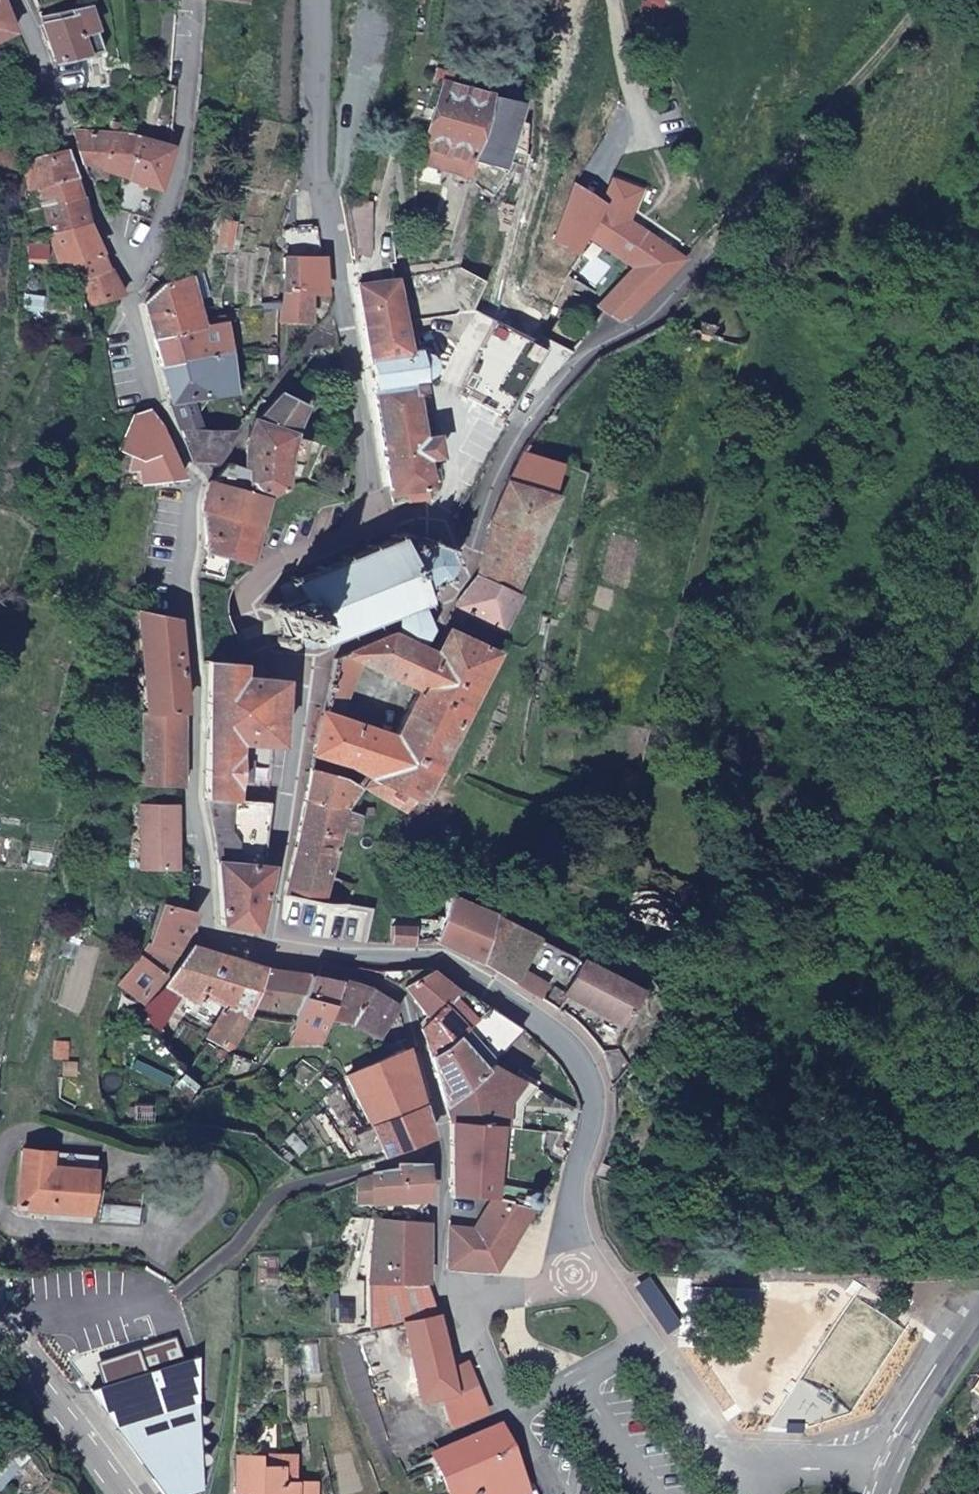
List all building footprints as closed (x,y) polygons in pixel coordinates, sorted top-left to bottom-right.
[(653,5),(675,12),(677,0),(654,0),(653,5)] [(28,42),(14,5),(0,11),(0,37),(6,51),(28,42)] [(56,35),(67,69),(95,61),(88,41),(104,35),(97,16),(80,21),(82,26),(56,35)] [(80,21),(54,30),(56,35),(82,26),(80,21)] [(95,61),(107,55),(110,55),(104,35),(88,41),(95,61)] [(511,181),(550,128),(485,113),(448,166),(484,174),(511,181)] [(100,172),(132,183),(142,139),(91,145),(100,172)] [(171,197),(182,149),(142,139),(132,183),(171,197)] [(27,170),(32,213),(46,210),(90,202),(75,154),(27,162),(27,170)] [(623,214),(637,224),(652,192),(629,176),(608,207),(623,214)] [(46,210),(50,239),(102,229),(90,202),(46,210)] [(640,267),(661,241),(637,224),(623,214),(608,207),(596,237),(640,267)] [(371,209),(349,214),(357,267),(367,265),(371,209)] [(233,239),(236,225),(227,224),(223,237),(233,239)] [(130,298),(119,272),(102,229),(50,239),(55,287),(60,286),(71,318),(130,298)] [(319,237),(313,235),(295,235),(294,266),(290,266),(285,316),(311,316),(312,298),(327,298),(331,281),(330,265),(317,266),(319,237)] [(626,325),(690,262),(661,241),(640,267),(601,315),(607,319),(626,325)] [(395,491),(398,493),(413,492),(415,503),(434,500),(426,457),(438,454),(434,429),(422,432),(411,381),(421,378),(420,369),(429,366),(427,354),(417,356),(415,347),(404,349),(394,290),(361,295),(395,491)] [(176,292),(156,309),(160,325),(185,321),(180,291),(176,292)] [(199,337),(197,318),(185,321),(160,325),(164,344),(199,337)] [(506,423),(522,393),(544,355),(496,334),(460,399),(506,423)] [(199,337),(164,344),(171,372),(203,368),(199,337)] [(203,368),(171,372),(179,410),(190,436),(211,435),(207,402),(205,386),(203,368)] [(299,418),(281,407),(265,426),(253,455),(249,473),(248,497),(260,503),(289,498),(299,418)] [(142,443),(156,414),(138,426),(142,443)] [(165,421),(156,414),(142,443),(156,493),(190,479),(184,462),(172,433),(165,421)] [(238,437),(211,435),(190,436),(203,464),(220,466),(238,437)] [(397,633),(339,658),(365,665),(419,683),(405,740),(352,724),(328,718),(325,729),(323,745),(320,757),(346,761),(345,790),(362,796),(399,812),(408,803),(419,800),(435,769),(493,651),(485,647),(496,627),(502,630),(518,591),(514,589),(558,494),(532,483),(537,471),(542,457),(530,453),(511,488),(479,569),(457,600),(435,650),(397,633)] [(248,497),(249,473),(229,469),(215,493),(212,516),(255,526),(260,503),(248,497)] [(562,481),(537,471),(532,483),(558,494),(562,481)] [(230,559),(238,560),(247,562),(255,526),(212,516),(210,537),(216,538),(213,555),(230,559)] [(442,587),(453,586),(454,581),(450,568),(456,568),(456,561),(450,561),(446,549),(447,542),(442,546),(430,536),(429,529),(423,535),(412,533),(405,537),(400,530),(393,535),(396,541),(380,546),(377,541),(368,545),(371,551),(356,558),(353,551),(343,556),(347,561),(330,570),(326,563),(318,568),(321,573),(306,580),(304,573),(296,577),(299,582),(289,587),(293,598),(280,596),(274,600),(275,608),(288,609),(296,632),(289,641),(294,650),(308,640),(312,647),(320,643),(324,650),(330,647),(327,642),(343,633),(346,640),(355,636),(353,630),(369,624),(372,629),(381,626),(378,619),(393,613),(398,620),(406,616),(404,611),(418,603),(423,609),(429,606),(426,601),(442,594),(442,587)] [(159,617),(159,712),(190,710),(183,621),(159,617)] [(365,665),(339,658),(337,664),(333,686),(330,701),(328,718),(352,724),(365,665)] [(211,730),(214,789),(235,791),(244,740),(249,672),(250,662),(241,659),(214,665),(211,730)] [(159,712),(158,785),(190,784),(190,710),(159,712)] [(343,802),(345,790),(346,761),(320,757),(312,798),(343,802)] [(268,866),(278,796),(235,791),(214,789),(222,822),(229,881),(231,920),(261,924),(274,867),(268,866)] [(339,830),(362,796),(345,790),(343,802),(312,798),(294,897),(335,901),(336,887),(338,845),(339,830)] [(157,836),(158,804),(152,804),(151,829),(150,867),(166,867),(183,868),(184,838),(157,836)] [(185,805),(158,804),(157,836),(184,838),(185,805)] [(150,867),(151,829),(135,830),(131,892),(164,894),(166,867),(150,867)] [(356,830),(339,830),(338,845),(357,845),(356,830)] [(200,884),(189,885),(189,899),(200,899),(200,884)] [(350,902),(335,901),(294,897),(294,932),(346,938),(349,914),(350,906),(350,902)] [(361,907),(350,906),(349,914),(361,915),(361,907)] [(186,907),(172,928),(143,970),(169,1001),(190,945),(205,908),(186,907)] [(425,943),(397,940),(397,958),(478,966),(526,990),(544,952),(505,935),(458,925),(451,952),(427,951),(425,943)] [(280,965),(199,947),(182,981),(212,997),(237,1010),(252,1021),(264,998),(280,965)] [(298,970),(280,965),(264,998),(285,1008),(298,970)] [(647,997),(601,966),(582,1002),(627,1026),(647,997)] [(410,984),(441,1010),(464,983),(434,967),(390,967),(387,977),(410,984)] [(317,975),(298,970),(285,1008),(304,1015),(317,975)] [(299,1025),(320,1032),(333,1035),(337,1020),(349,978),(319,970),(317,975),(304,1015),(299,1025)] [(349,978),(337,1020),(361,1029),(377,986),(349,978)] [(429,1021),(439,1049),(461,1029),(492,998),(468,980),(464,983),(441,1010),(429,1021)] [(182,981),(172,1004),(195,1029),(212,997),(182,981)] [(361,1029),(397,1042),(409,1034),(397,1020),(404,1004),(377,986),(361,1029)] [(212,997),(195,1029),(206,1043),(237,1010),(212,997)] [(656,1006),(647,997),(627,1026),(641,1034),(656,1006)] [(461,1029),(439,1049),(453,1097),(483,1053),(461,1029)] [(414,1043),(370,1078),(383,1123),(428,1095),(414,1043)] [(520,1071),(483,1053),(453,1097),(458,1123),(500,1088),(520,1071)] [(500,1088),(458,1123),(465,1152),(465,1185),(503,1190),(514,1158),(503,1155),(506,1125),(500,1088)] [(383,1123),(394,1155),(437,1128),(428,1095),(383,1123)] [(94,1220),(104,1163),(33,1149),(23,1206),(94,1220)] [(409,1168),(409,1190),(409,1195),(437,1192),(437,1159),(410,1161),(409,1168)] [(409,1168),(365,1178),(366,1197),(409,1190),(409,1168)] [(540,1195),(503,1190),(483,1222),(463,1220),(458,1258),(502,1262),(520,1232),(540,1195)] [(409,1215),(411,1274),(435,1271),(436,1214),(409,1215)] [(385,1218),(381,1278),(411,1274),(409,1215),(385,1218)] [(421,1363),(423,1387),(441,1384),(448,1411),(485,1401),(477,1373),(470,1352),(458,1353),(435,1271),(411,1274),(416,1309),(417,1313),(421,1363)] [(381,1278),(383,1314),(416,1309),(411,1274),(381,1278)] [(635,1283),(633,1284),(659,1321),(670,1313),(644,1276),(635,1283)] [(162,1493),(197,1493),(196,1378),(155,1387),(152,1372),(159,1370),(143,1346),(98,1360),(100,1385),(88,1393),(162,1493)] [(155,1387),(196,1378),(197,1362),(159,1370),(152,1372),(155,1387)] [(445,1478),(454,1493),(544,1493),(539,1484),(529,1489),(502,1443),(445,1478)] [(243,1469),(244,1493),(304,1493),(303,1469),(243,1469)]
